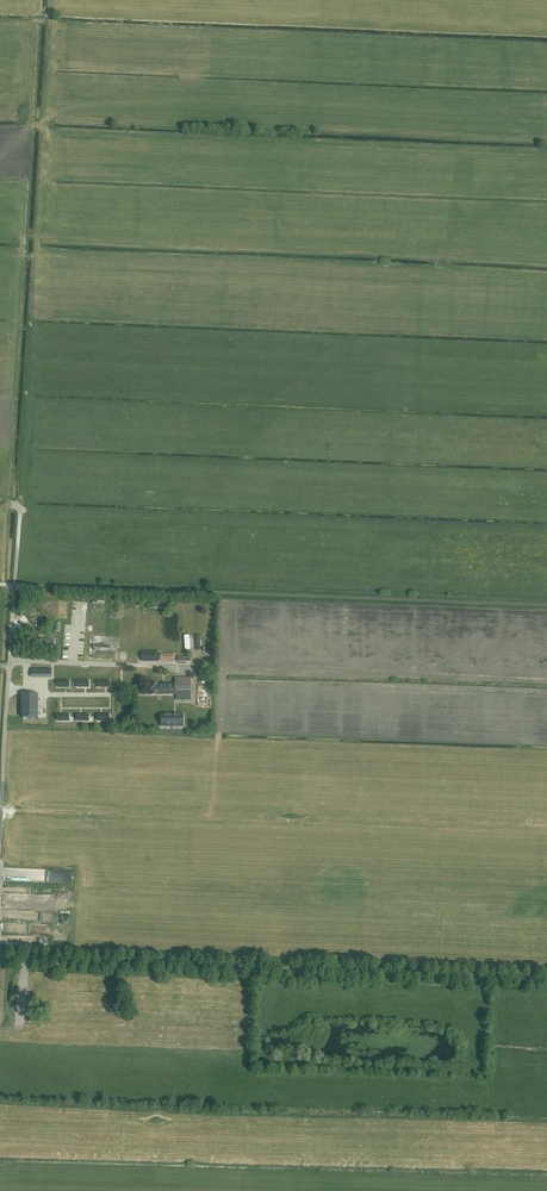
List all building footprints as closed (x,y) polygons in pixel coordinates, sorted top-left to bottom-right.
[(91,622),(91,613),(81,612),(81,622),(91,622)] [(120,652),(120,662),(136,661),(136,652),(120,652)] [(142,652),(142,661),(142,660),(150,660),(150,661),(158,661),(158,652),(142,652)] [(161,694),(176,694),(176,700),(190,700),(191,679),(176,679),(176,684),(157,684),(150,684),(150,694),(161,694)] [(198,686),(197,707),(211,707),(212,687),(198,686)] [(22,718),(38,718),(38,694),(30,694),(30,692),(26,692),(26,694),(22,694),(22,718)] [(161,714),(161,726),(172,726),(172,714),(161,714)] [(172,714),(172,726),(183,726),(183,714),(172,714)]
